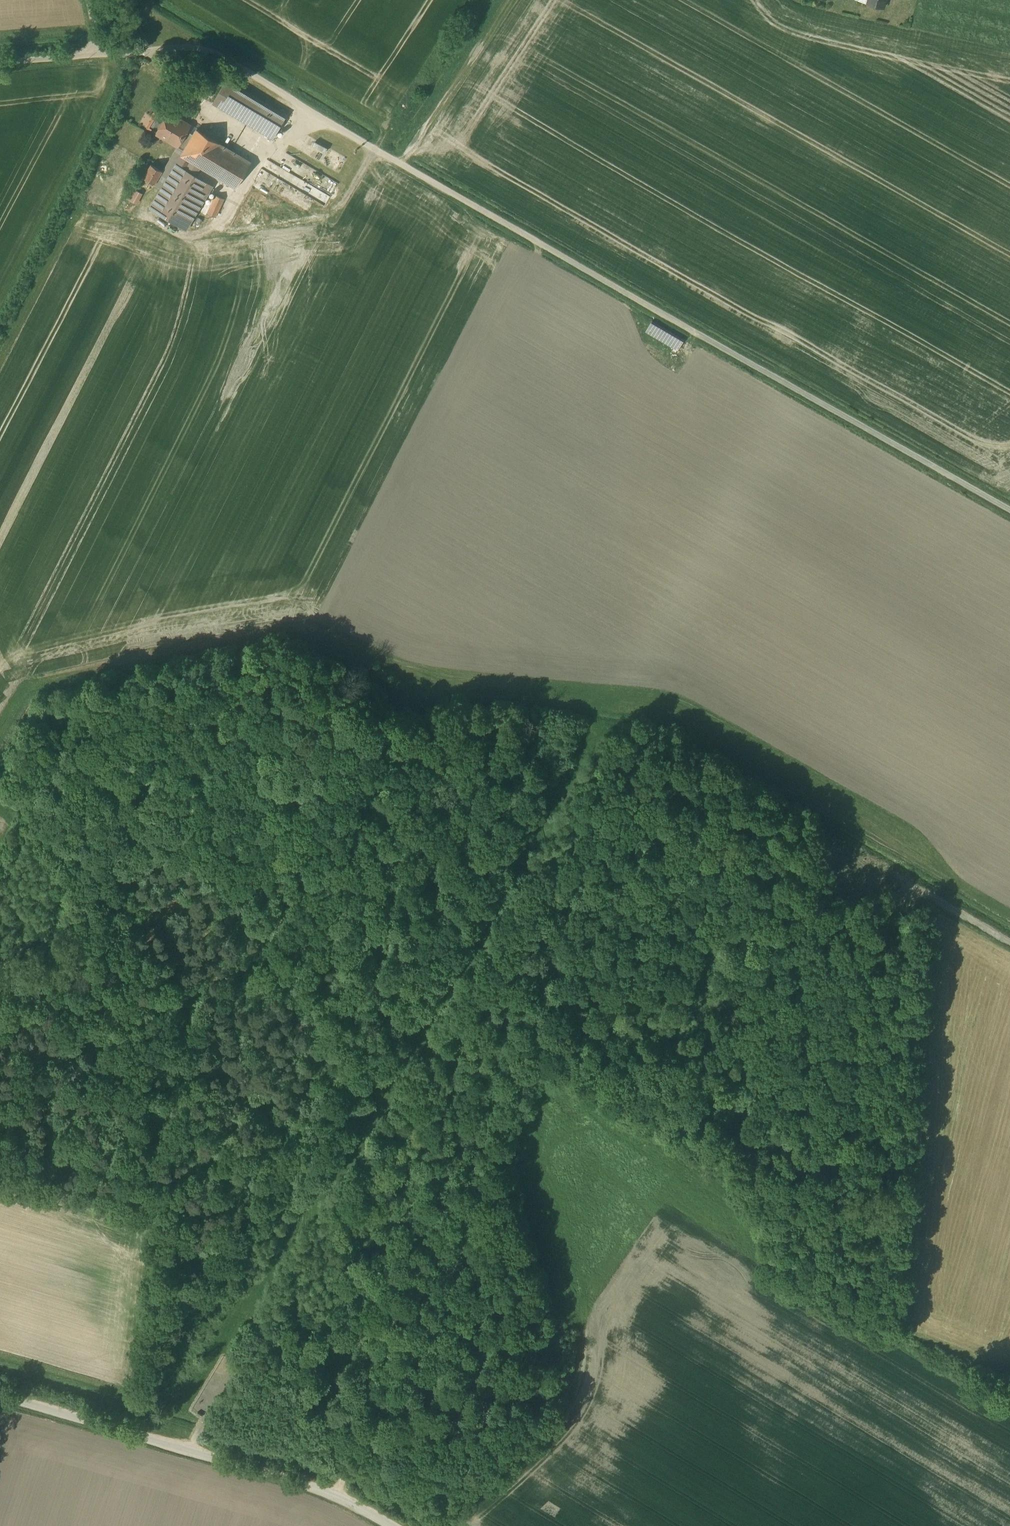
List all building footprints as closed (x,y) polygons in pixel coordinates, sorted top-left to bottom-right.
[(226,80),(213,103),(273,138),(287,116),(226,80)] [(156,134),(185,150),(194,135),(187,131),(189,127),(176,120),(177,117),(169,112),(168,113),(159,108),(148,127),(157,133),(156,134)] [(177,164),(151,208),(187,229),(213,186),(195,175),(200,167),(236,188),(251,162),(197,130),(194,135),(185,150),(181,156),(190,161),(185,169),(177,164)] [(151,164),(144,177),(155,184),(162,171),(151,164)] [(132,188),(127,198),(138,204),(143,193),(132,188)] [(216,195),(208,214),(216,217),(224,198),(216,195)] [(679,348),(684,336),(651,322),(646,333),(679,348)]
